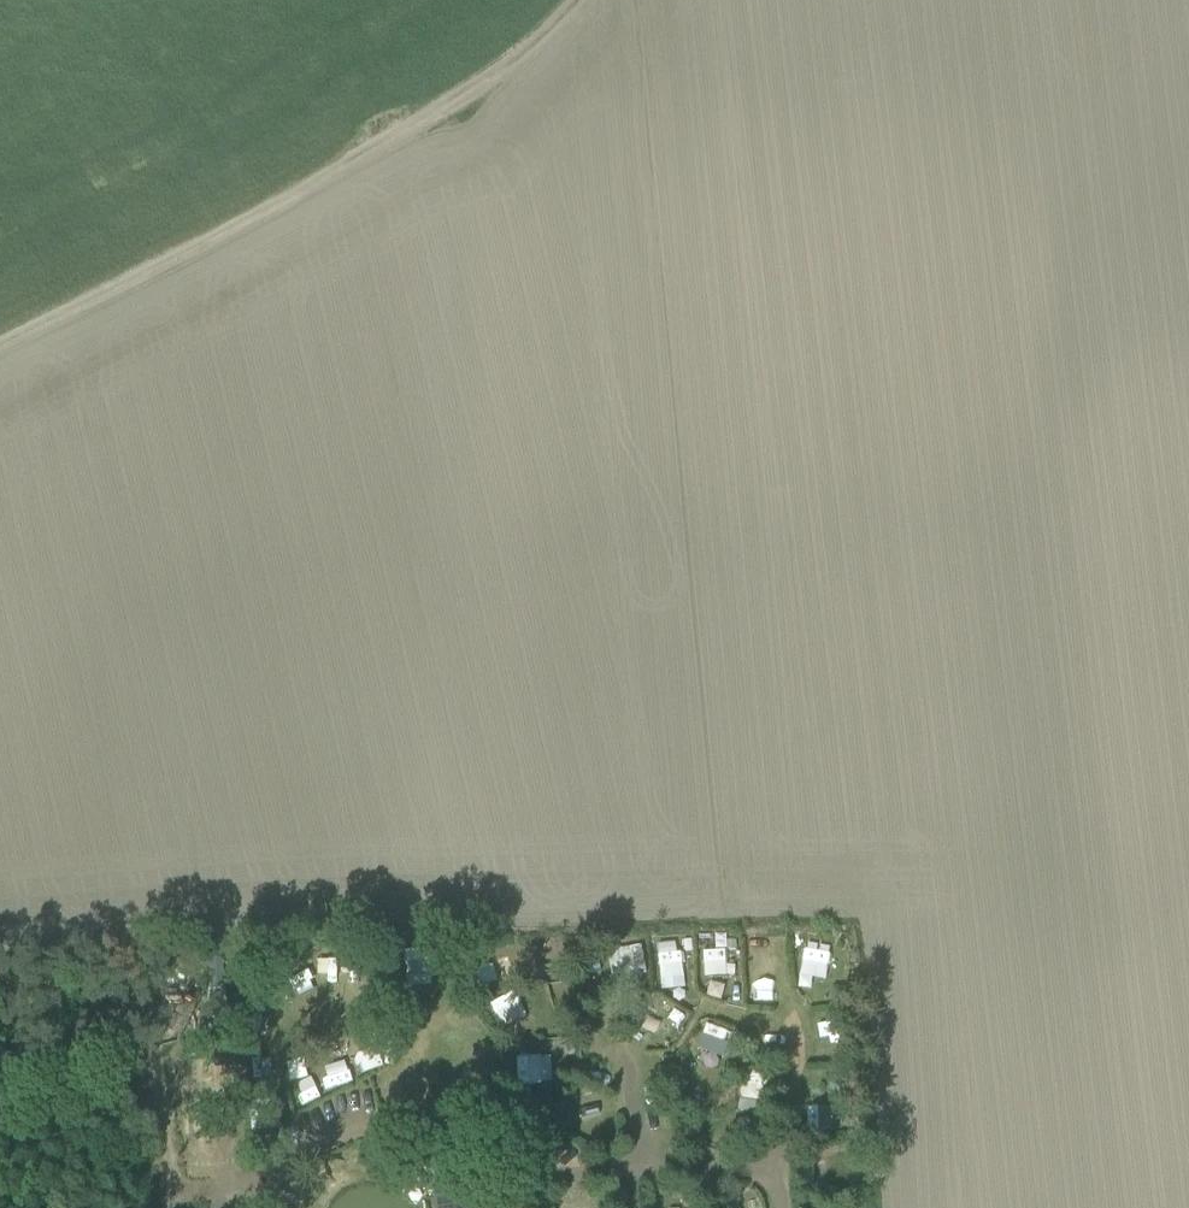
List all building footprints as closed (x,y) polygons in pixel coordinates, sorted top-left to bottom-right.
[(821,1044),(835,1043),(834,1023),(820,1023),(821,1044)] [(737,1073),(735,1109),(763,1110),(765,1074),(737,1073)] [(830,1180),(850,1177),(848,1164),(828,1166),(830,1180)] [(434,1196),(435,1207),(472,1207),(470,1192),(434,1196)]
